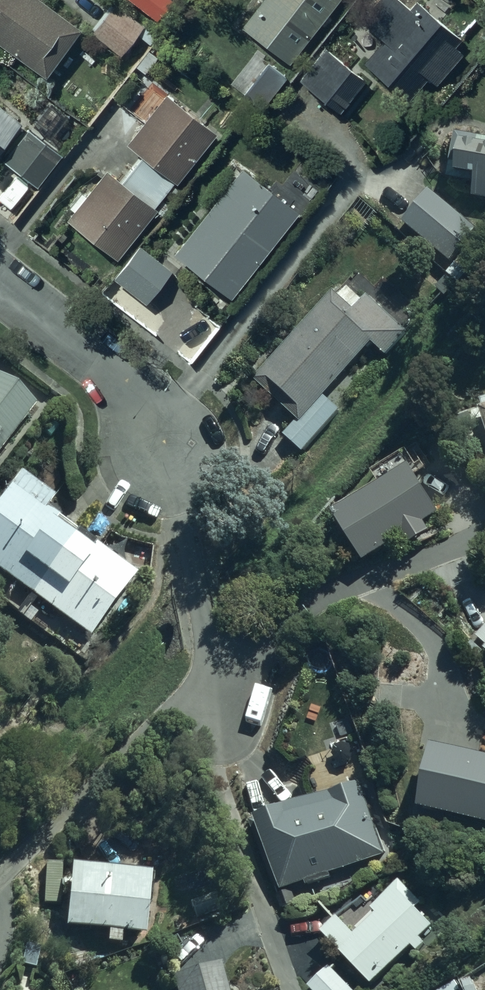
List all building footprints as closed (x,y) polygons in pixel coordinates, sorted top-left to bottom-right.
[(38,78),(75,29),(35,0),(0,0),(0,49),(38,78)] [(234,27),(280,64),(332,0),(255,0),(234,27)] [(351,20),(377,43),(359,62),(403,102),(423,80),(430,87),(464,49),(412,2),(404,11),(392,0),(369,0),(351,20)] [(140,27),(109,3),(85,34),(116,57),(140,27)] [(295,81),(335,112),(360,81),(319,49),(295,81)] [(60,219),(109,259),(172,182),(178,187),(192,170),(185,164),(210,134),(159,92),(118,143),(135,157),(115,183),(99,170),(79,195),(75,192),(61,209),(66,212),(60,219)] [(0,112),(0,143),(15,124),(0,112)] [(0,161),(0,162),(32,186),(57,153),(24,129),(0,161)] [(467,200),(484,203),(484,140),(449,134),(441,179),(467,183),(467,200)] [(167,254),(225,298),(292,212),(235,168),(167,254)] [(425,190),(397,223),(445,265),(473,232),(425,190)] [(134,246),(108,279),(140,305),(167,271),(134,246)] [(335,299),(328,293),(248,382),(293,421),(279,437),(298,454),(336,411),(320,396),(366,344),(380,357),(402,332),(362,297),(359,301),(344,288),(335,299)] [(30,408),(0,384),(0,445),(30,408)] [(484,455),(484,400),(474,404),(477,414),(472,416),(484,455)] [(401,470),(324,519),(354,566),(397,539),(404,549),(426,535),(419,525),(431,518),(401,470)] [(0,496),(0,576),(85,638),(132,574),(91,545),(90,547),(53,520),(55,518),(43,509),(51,498),(16,473),(0,496)] [(472,637),(484,647),(479,653),(484,658),(484,621),(472,637)] [(421,747),(409,809),(484,824),(484,760),(421,747)] [(355,783),(246,818),(275,890),(300,881),(302,886),(328,876),(327,873),(382,853),(355,783)] [(142,874),(61,866),(55,928),(102,933),(101,944),(114,945),(115,935),(136,937),(142,874)] [(331,915),(313,932),(366,985),(405,946),(411,951),(419,943),(415,938),(428,925),(411,908),(417,902),(394,880),(365,909),(366,910),(349,927),(351,929),(348,932),(331,915)] [(303,987),(306,989),(350,989),(325,964),(303,987)] [(210,966),(160,982),(162,989),(218,989),(210,966)]
